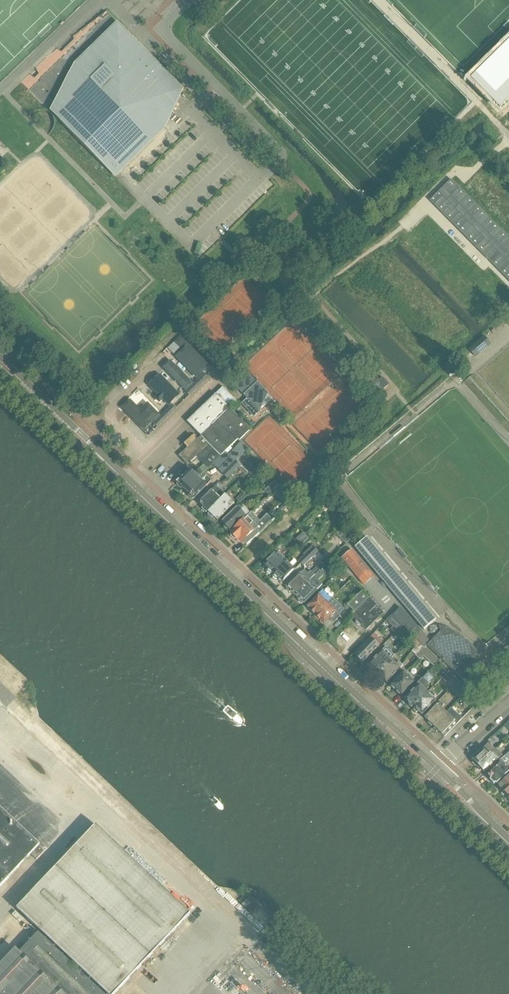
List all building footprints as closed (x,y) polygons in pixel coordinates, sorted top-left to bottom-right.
[(41,77),(28,90),(112,175),(159,129),(152,122),(184,90),(147,53),(146,54),(133,40),(133,39),(107,12),(104,15),(41,77)] [(491,59),(470,79),(480,90),(490,100),(494,96),(497,100),(499,101),(508,91),(508,41),(491,59)] [(174,341),(180,348),(187,342),(187,341),(180,335),(176,339),(174,341)] [(188,346),(176,357),(196,378),(208,366),(188,346)] [(171,364),(166,369),(184,386),(188,382),(171,364)] [(208,377),(205,373),(185,392),(189,396),(208,377)] [(235,385),(245,396),(246,397),(246,396),(248,398),(247,398),(248,399),(242,404),(254,416),(261,410),(260,409),(266,395),(247,374),(235,385)] [(159,376),(149,386),(169,405),(179,396),(162,378),(159,376)] [(182,488),(186,491),(202,474),(213,464),(221,457),(226,452),(238,440),(239,441),(251,430),(230,408),(215,394),(186,422),(201,436),(180,455),(188,464),(197,457),(204,465),(194,474),(190,470),(189,470),(186,467),(179,474),(182,477),(177,483),(178,483),(177,485),(180,488),(182,488)] [(148,404),(140,411),(130,401),(123,408),(144,429),(151,422),(158,415),(148,404)] [(153,424),(157,428),(176,409),(173,405),(153,424)] [(247,448),(239,441),(228,454),(229,455),(234,459),(235,461),(247,448)] [(226,452),(221,457),(231,466),(235,461),(234,459),(229,455),(228,454),(226,452)] [(213,464),(223,474),(231,466),(221,457),(213,464)] [(235,461),(231,466),(235,470),(240,465),(235,461)] [(231,466),(223,474),(227,478),(235,470),(231,466)] [(202,474),(186,491),(189,494),(188,496),(192,499),(194,498),(194,499),(206,486),(206,485),(210,481),(202,474)] [(274,482),(265,491),(268,494),(277,485),(274,482)] [(209,512),(225,495),(215,486),(199,503),(204,507),(202,509),(206,513),(207,511),(209,512)] [(236,499),(239,503),(246,496),(243,493),(236,499)] [(234,504),(225,495),(209,512),(210,513),(208,515),(212,518),(213,517),(218,521),(234,504)] [(222,522),(225,526),(224,529),(226,531),(229,530),(230,531),(241,519),(233,511),(222,522)] [(230,533),(231,534),(231,536),(234,539),(236,539),(239,542),(241,541),(242,542),(255,529),(245,518),(243,520),(244,520),(230,533)] [(336,534),(340,538),(345,544),(351,538),(352,539),(354,536),(345,525),(342,529),(336,534)] [(303,533),(300,536),(306,542),(309,539),(303,533)] [(306,542),(300,536),(296,539),(303,545),(306,542)] [(423,631),(436,620),(366,537),(353,548),(423,631)] [(298,561),(303,566),(318,552),(312,546),(304,554),(305,555),(298,561)] [(342,558),(364,585),(374,577),(352,550),(342,558)] [(272,573),(273,574),(285,562),(276,553),(271,558),(264,565),(268,569),(267,570),(268,570),(268,572),(270,574),(271,574),(272,574),(272,573)] [(285,562),(273,574),(274,575),(273,575),(274,576),(273,577),(276,580),(277,579),(278,578),(282,583),(294,571),(285,562)] [(348,575),(342,569),(337,574),(344,580),(348,575)] [(311,572),(308,576),(303,571),(299,574),(286,586),(287,587),(286,587),(286,589),(289,593),(291,592),(292,592),(295,595),(308,582),(315,575),(311,572)] [(308,582),(295,595),(299,599),(298,601),(301,604),(303,603),(303,602),(304,603),(316,591),(308,582)] [(349,605),(355,611),(370,597),(363,590),(349,605)] [(307,606),(315,614),(327,603),(319,594),(307,606)] [(369,598),(354,612),(351,615),(356,619),(356,623),(358,625),(361,625),(366,630),(383,613),(369,598)] [(327,603),(315,614),(324,623),(329,618),(334,622),(343,613),(343,612),(340,609),(338,609),(336,611),(327,603)] [(392,616),(402,626),(413,637),(414,638),(423,647),(425,648),(427,646),(431,642),(421,631),(406,614),(400,608),(399,608),(392,616)] [(390,629),(395,633),(402,626),(392,616),(392,615),(386,621),(392,627),(390,629)] [(403,633),(410,640),(413,637),(402,626),(395,633),(399,637),(403,633)] [(432,641),(431,642),(427,646),(466,683),(481,667),(475,661),(478,658),(477,655),(475,653),(474,650),(472,648),(470,645),(467,643),(465,641),(462,639),(460,637),(457,635),(455,633),(452,632),(451,632),(448,635),(442,629),(442,630),(432,641)] [(373,633),(354,654),(363,663),(383,642),(373,633)] [(412,651),(416,655),(423,647),(414,638),(413,637),(410,640),(416,646),(412,651)] [(423,647),(416,655),(415,656),(419,660),(423,656),(432,667),(438,661),(425,648),(423,647)] [(374,672),(377,675),(390,660),(385,655),(389,652),(384,648),(376,657),(369,665),(375,671),(374,672)] [(390,660),(377,675),(382,680),(384,679),(386,681),(394,674),(403,665),(399,661),(396,665),(390,660)] [(390,684),(390,685),(402,696),(414,683),(405,674),(406,672),(405,671),(405,672),(403,670),(390,684)] [(442,679),(452,688),(459,681),(448,671),(441,678),(442,679)] [(413,707),(414,707),(427,693),(421,688),(425,683),(428,685),(434,678),(427,672),(415,685),(417,687),(405,699),(409,703),(408,705),(411,707),(413,707)] [(452,688),(461,697),(468,690),(459,681),(452,688)] [(468,690),(461,697),(473,708),(480,701),(468,690)] [(427,693),(414,707),(414,708),(413,710),(416,713),(418,712),(422,715),(435,701),(427,693)] [(433,725),(434,726),(446,713),(441,708),(444,705),(440,702),(425,718),(429,721),(428,723),(431,726),(433,725)] [(446,713),(434,726),(434,727),(434,728),(433,729),(436,731),(438,731),(442,734),(458,718),(454,715),(451,718),(446,713)] [(472,763),(476,767),(495,749),(492,746),(493,745),(490,742),(472,758),(474,761),(472,763)] [(495,749),(476,767),(480,771),(482,769),(484,771),(502,755),(498,751),(498,752),(495,749)] [(488,775),(491,778),(489,779),(494,784),(495,783),(496,784),(508,772),(503,766),(505,764),(501,759),(492,767),(494,769),(488,775)] [(507,795),(508,794),(508,777),(499,786),(502,790),(502,791),(502,792),(504,795),(505,794),(505,795),(507,794),(507,795)] [(83,971),(107,993),(115,993),(136,971),(190,914),(96,825),(17,909),(83,971)] [(38,932),(33,938),(24,946),(25,947),(20,953),(16,949),(0,966),(0,993),(104,993),(38,932)]
